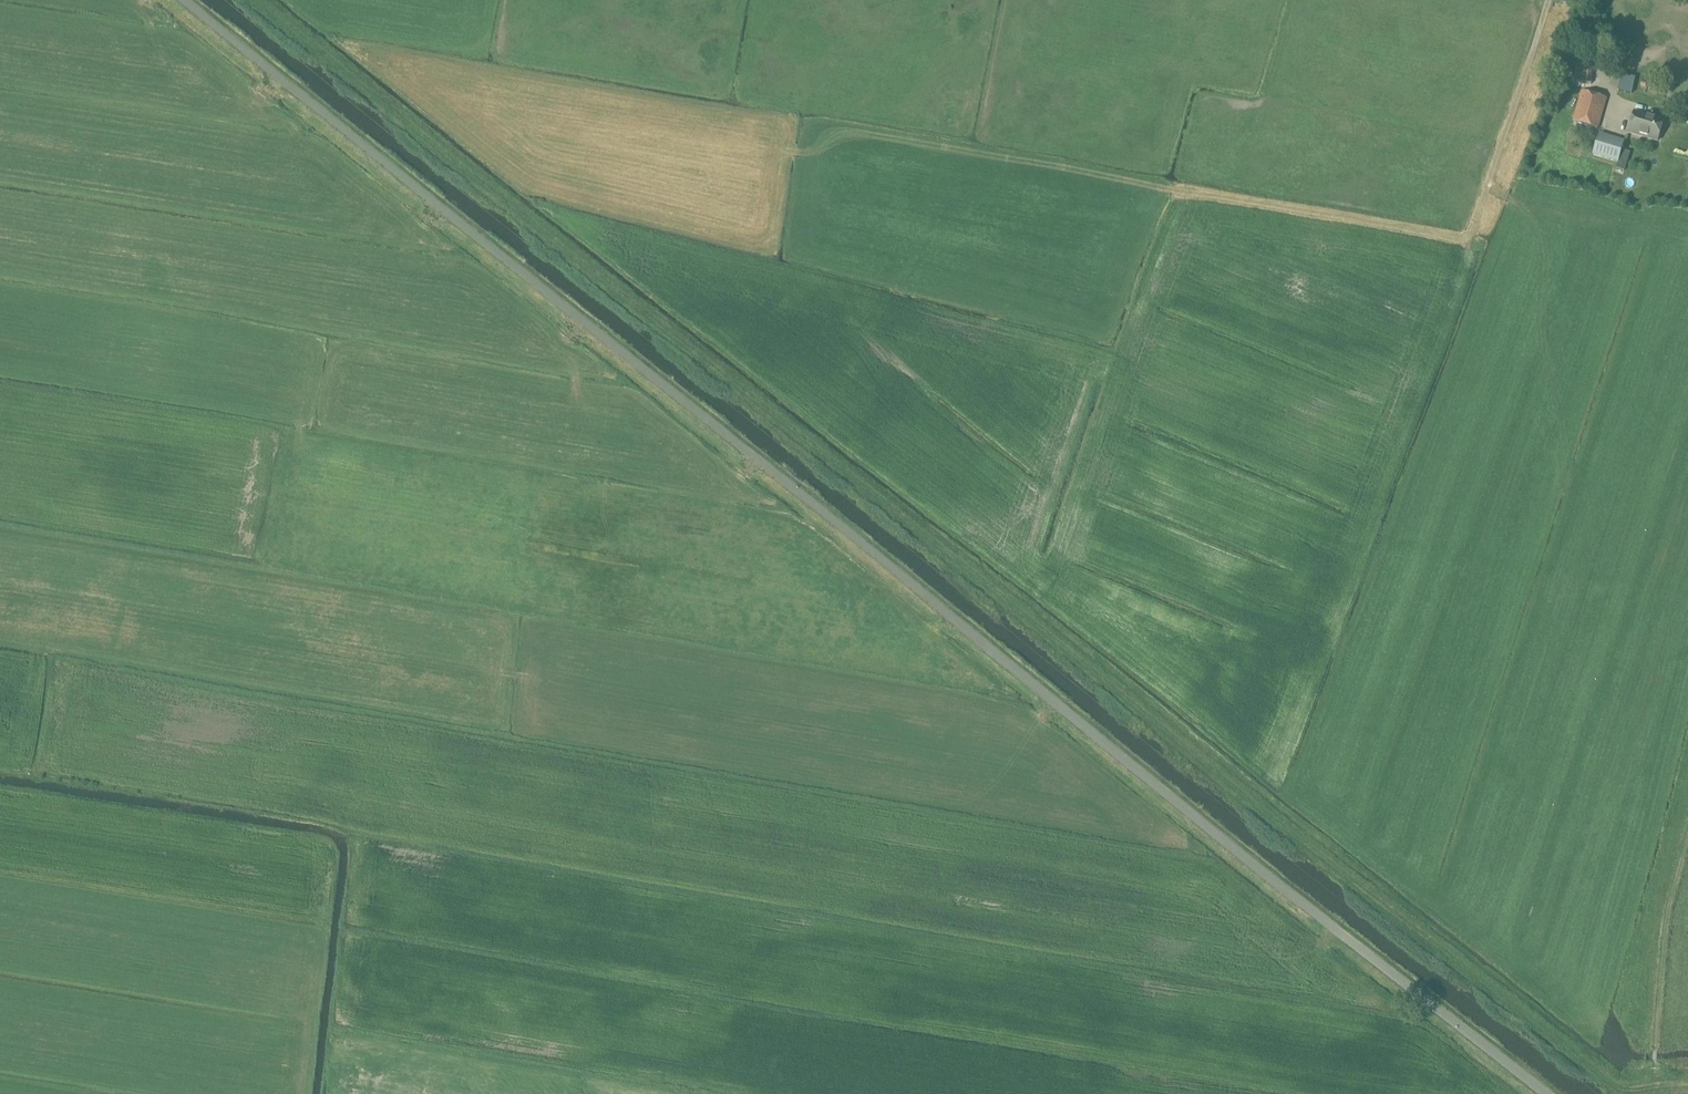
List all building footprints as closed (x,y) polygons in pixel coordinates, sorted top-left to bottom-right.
[(1591,83),(1593,58),(1577,57),(1576,82),(1591,83)] [(1581,91),(1572,122),(1598,129),(1607,98),(1581,91)] [(1657,141),(1663,121),(1634,112),(1628,133),(1657,141)] [(1623,143),(1599,136),(1592,156),(1617,164),(1623,143)]
